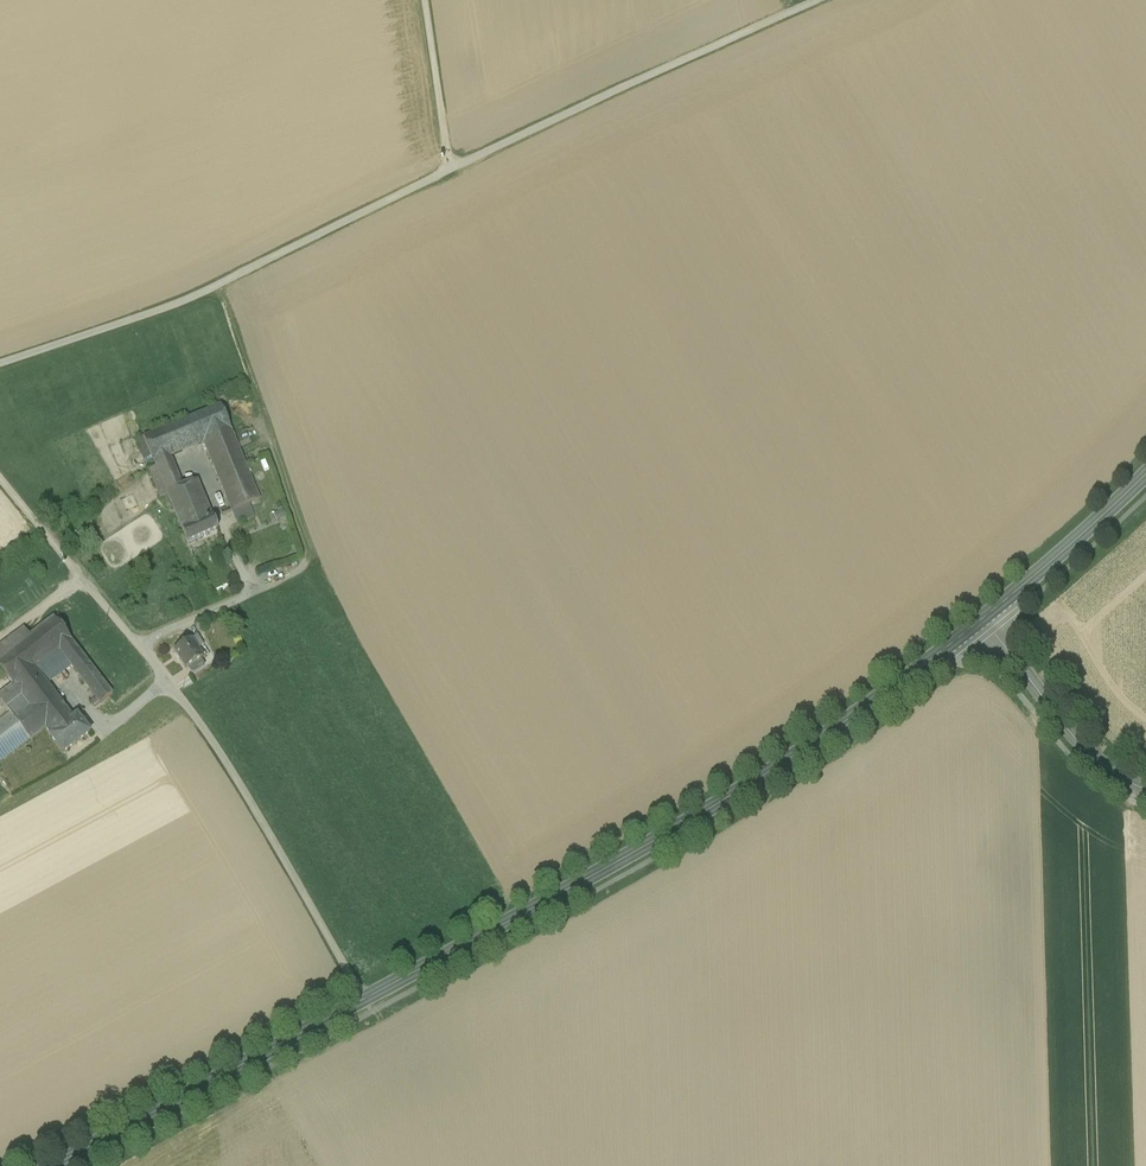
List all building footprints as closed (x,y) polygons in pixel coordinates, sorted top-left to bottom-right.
[(219,406),(143,438),(154,464),(203,444),(230,432),(219,406)] [(230,432),(203,444),(231,512),(248,505),(259,501),(230,432)] [(197,481),(166,493),(176,517),(206,504),(197,481)] [(206,504),(176,517),(187,544),(217,530),(206,504)] [(248,505),(231,512),(236,525),(253,518),(248,505)] [(0,659),(0,670),(12,686),(13,687),(35,670),(72,642),(53,618),(0,659)] [(204,658),(193,641),(176,652),(187,669),(190,667),(201,660),(204,658)] [(201,660),(190,667),(194,674),(206,667),(201,660)] [(35,670),(13,687),(12,686),(0,696),(0,702),(9,714),(29,740),(45,728),(68,711),(35,670)] [(68,711),(45,728),(50,735),(50,736),(63,753),(90,732),(77,715),(73,718),(68,711)] [(0,721),(0,762),(29,740),(9,714),(0,721)]
